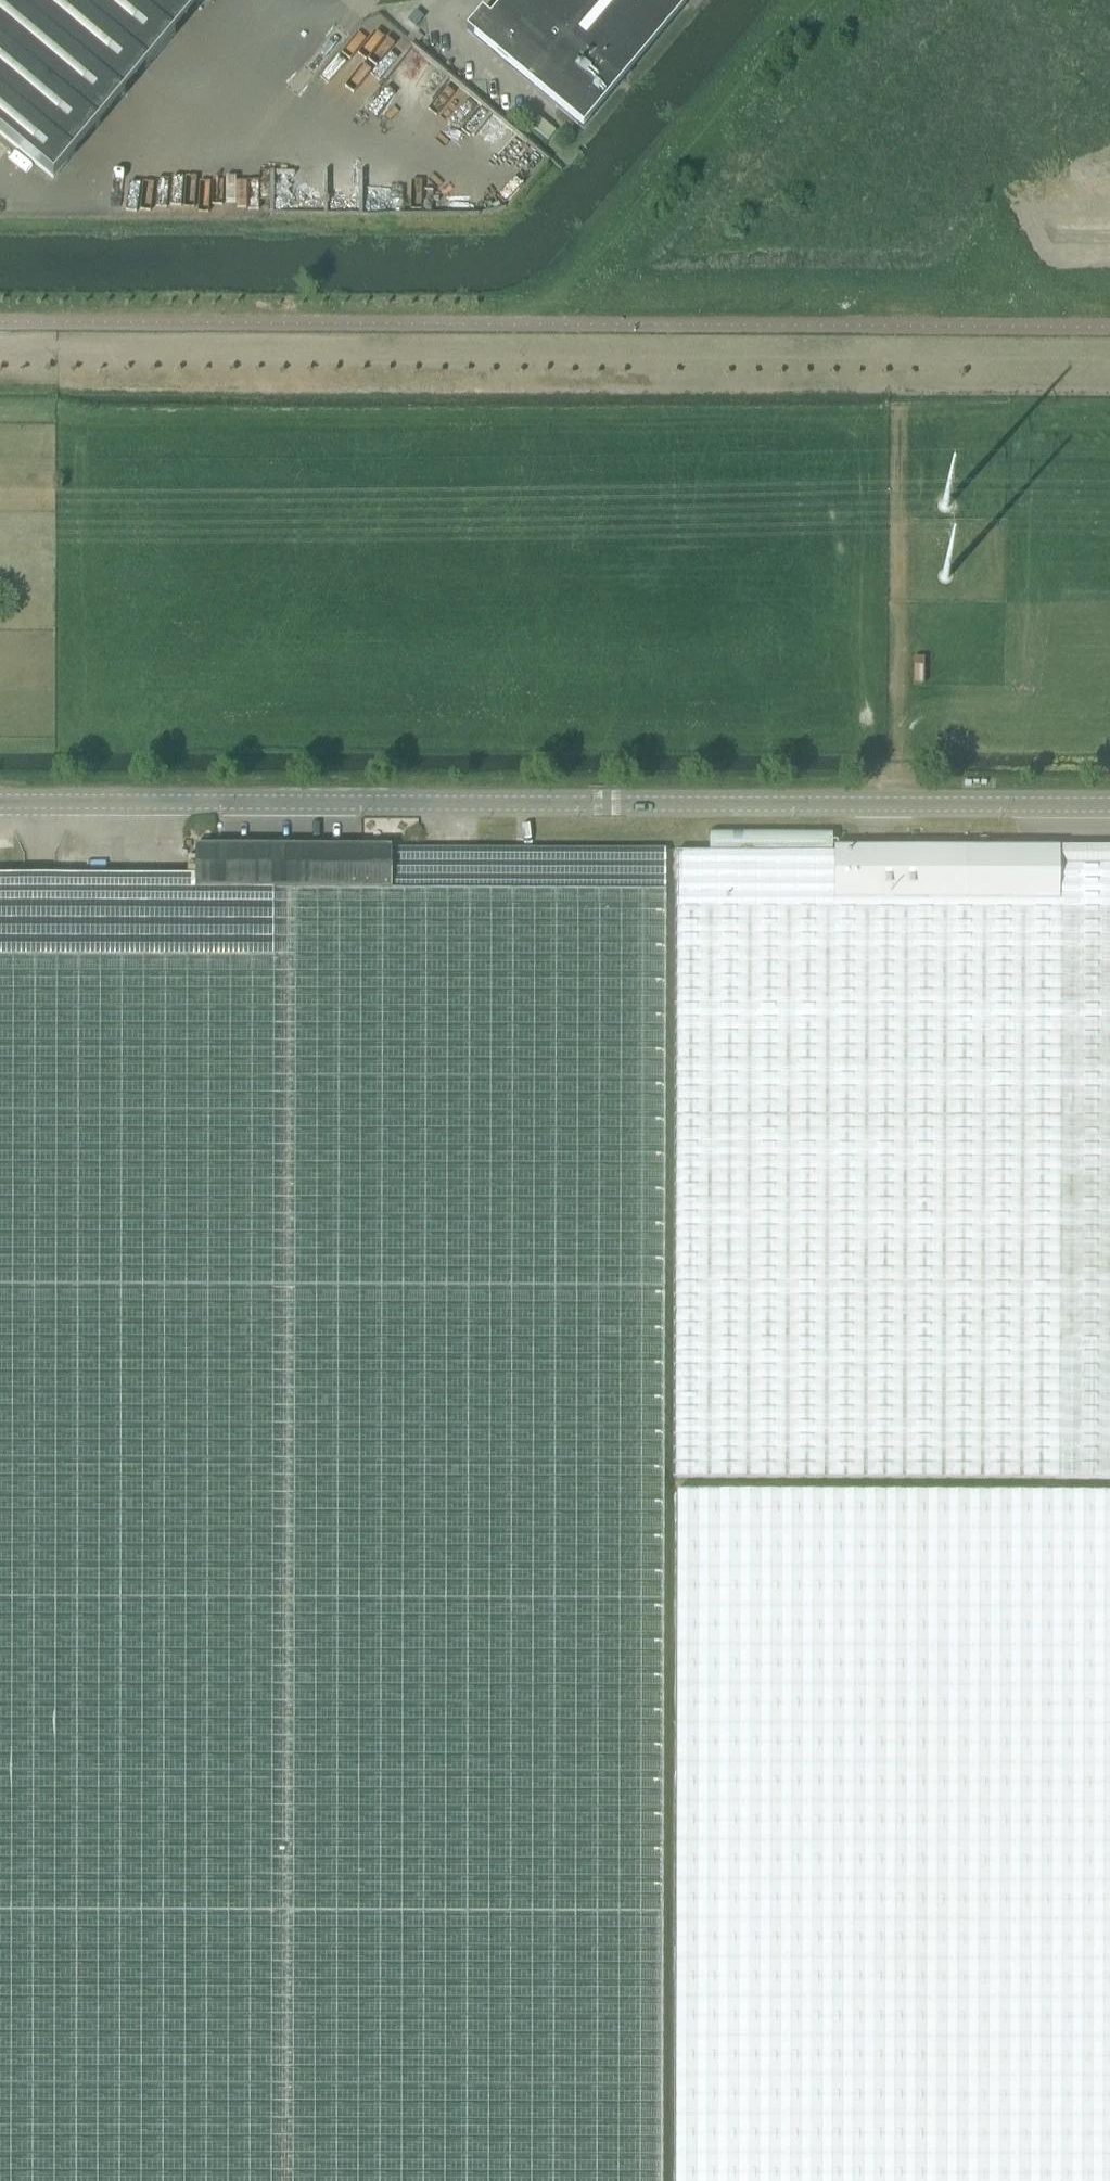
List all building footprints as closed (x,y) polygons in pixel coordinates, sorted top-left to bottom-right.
[(203,0),(0,0),(0,134),(53,179),(203,0)] [(686,4),(681,0),(503,0),(489,16),(481,9),(465,28),(583,127),(686,4)] [(196,845),(195,845),(195,875),(195,891),(208,891),(274,891),(391,890),(391,848),(391,845),(196,845)] [(666,850),(535,849),(512,849),(391,848),(391,890),(274,891),(274,958),(0,957),(0,2180),(662,2180),(666,850)] [(1109,867),(1109,849),(1057,849),(834,848),(834,852),(834,906),(1056,907),(1057,867),(1109,867)] [(834,852),(676,852),(674,1478),(1109,1479),(1109,867),(1057,867),(1056,907),(834,906),(834,852)] [(274,958),(274,891),(208,891),(195,891),(195,875),(56,875),(56,917),(22,917),(22,875),(0,875),(0,957),(274,958)] [(677,1490),(674,2180),(1109,2180),(1109,1491),(677,1490)]
